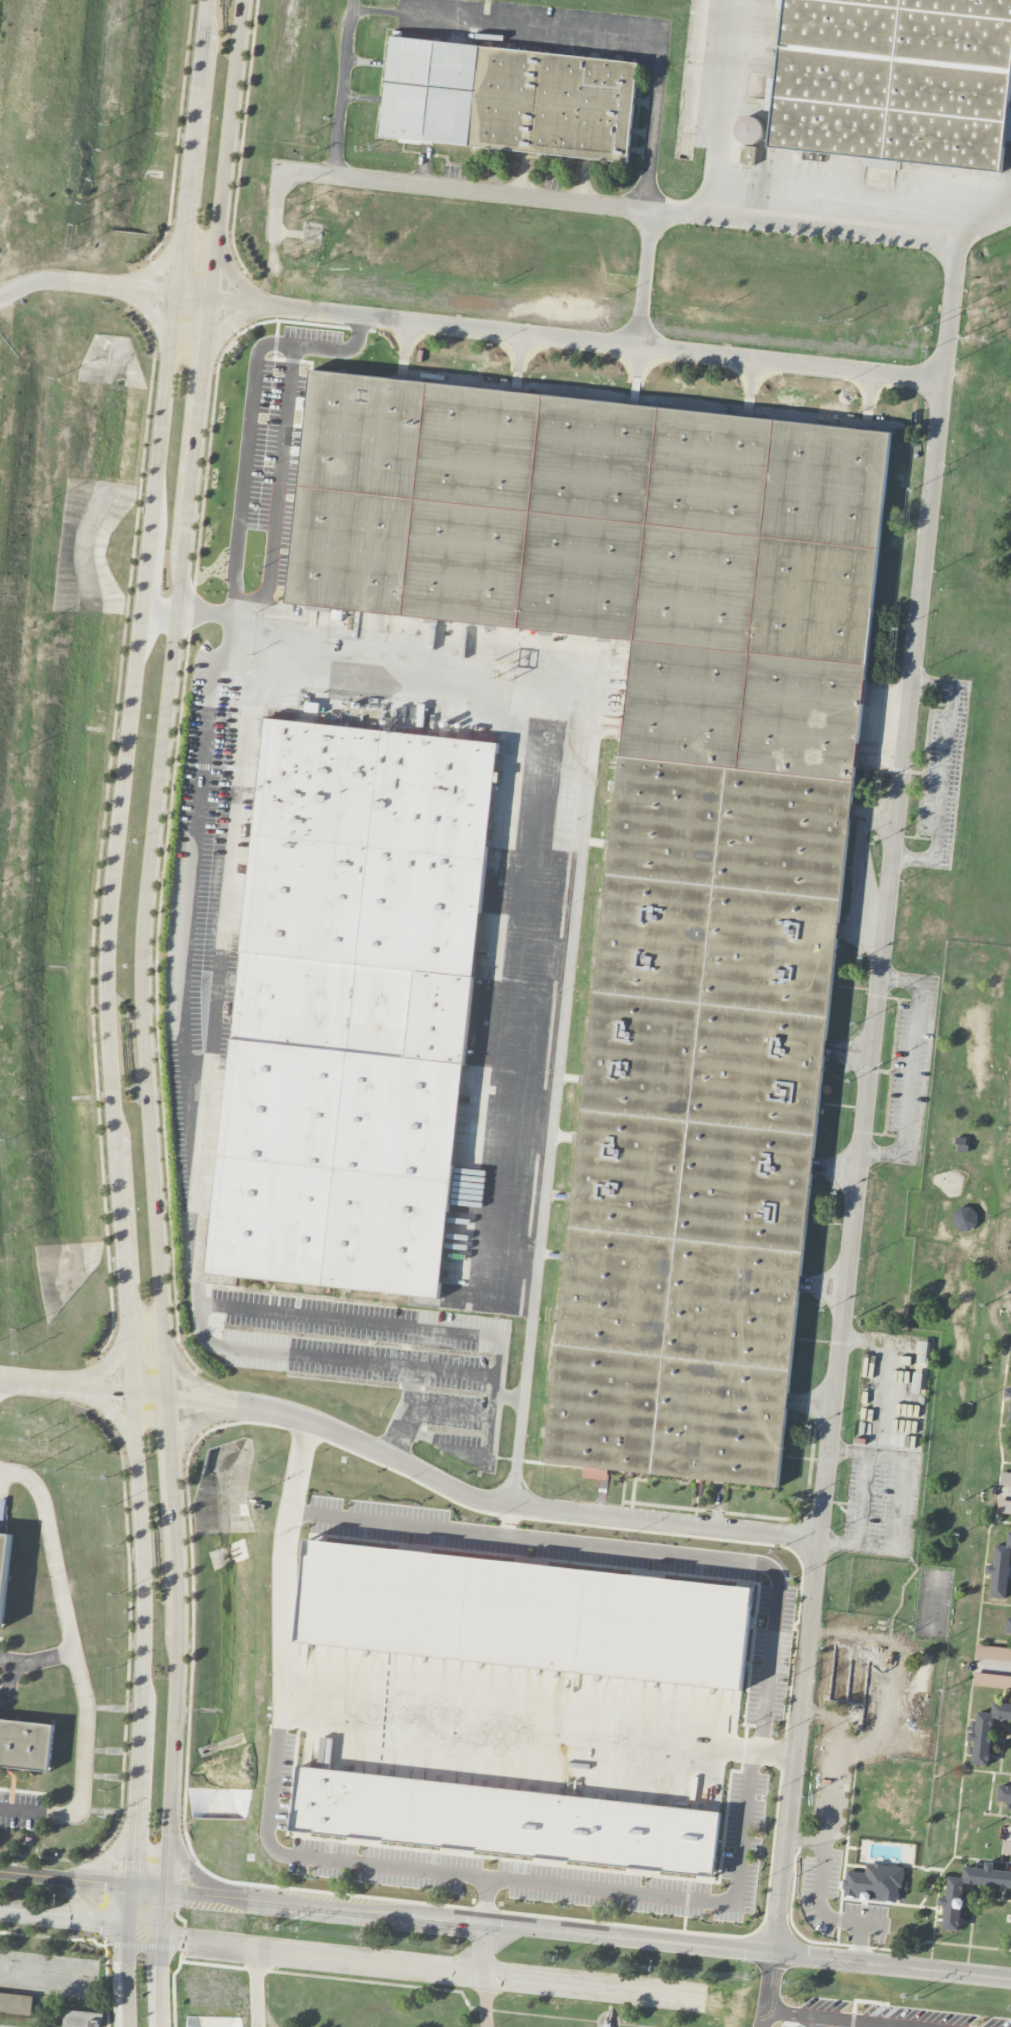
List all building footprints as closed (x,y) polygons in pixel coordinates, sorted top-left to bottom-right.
[(773,145),(789,0),(1010,0),(1010,123),(1006,170),(773,145)] [(392,34),(381,133),(471,143),(482,44),(392,34)] [(640,61),(482,44),(471,143),(629,160),(640,61)] [(761,118),(737,118),(738,144),(762,144),(761,118)] [(315,367),(289,601),(638,639),(547,1453),(777,1479),(893,431),(315,367)] [(263,718),(495,741),(439,1294),(207,1271),(263,718)] [(975,1231),(976,1209),(955,1208),(954,1230),(975,1231)] [(919,1362),(926,1363),(928,1349),(921,1348),(919,1362)] [(1001,1472),(1000,1485),(1010,1487),(1010,1473),(1001,1472)] [(999,1499),(997,1512),(1010,1514),(1010,1501),(999,1499)] [(5,1628),(0,1627),(0,1532),(15,1534),(5,1628)] [(1009,1532),(1007,1546),(996,1545),(994,1566),(987,1565),(986,1574),(993,1574),(990,1598),(1006,1599),(1010,1550),(1010,1532),(1009,1532)] [(307,1538),(753,1584),(742,1688),(296,1642),(307,1538)] [(897,1736),(856,1731),(859,1704),(828,1701),(835,1642),(906,1650),(897,1736)] [(977,1645),(975,1657),(1010,1662),(1010,1649),(977,1645)] [(917,1691),(921,1655),(932,1656),(928,1692),(917,1691)] [(1010,1690),(1010,1677),(974,1673),(973,1685),(1010,1690)] [(1010,1721),(1010,1704),(993,1703),(992,1713),(978,1712),(976,1733),(969,1732),(968,1741),(975,1742),(973,1764),(988,1766),(993,1719),(1010,1721)] [(50,1770),(0,1765),(0,1719),(55,1725),(50,1770)] [(300,1766),(720,1813),(713,1877),(293,1830),(300,1766)] [(1010,1803),(1010,1787),(1000,1786),(998,1802),(1010,1803)] [(1010,1888),(1010,1872),(993,1870),(994,1863),(985,1862),(984,1869),(964,1867),(963,1878),(948,1877),(946,1897),(940,1897),(939,1905),(945,1906),(943,1929),(959,1931),(964,1884),(1010,1888)] [(901,1866),(866,1865),(866,1872),(844,1872),(844,1899),(900,1900),(901,1866)] [(32,2014),(33,1995),(0,1992),(0,2011),(32,2014)] [(99,2012),(64,2011),(63,2026),(98,2026),(99,2012)]
